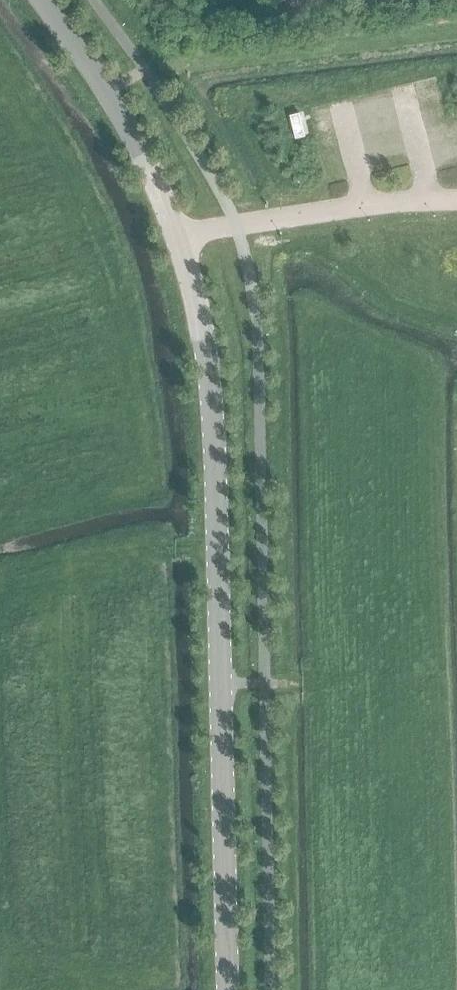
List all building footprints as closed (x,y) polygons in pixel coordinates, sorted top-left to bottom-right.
[(369,0),(359,0),(360,9),(370,7),(369,0)] [(304,136),(298,112),(289,115),(295,138),(304,136)]
